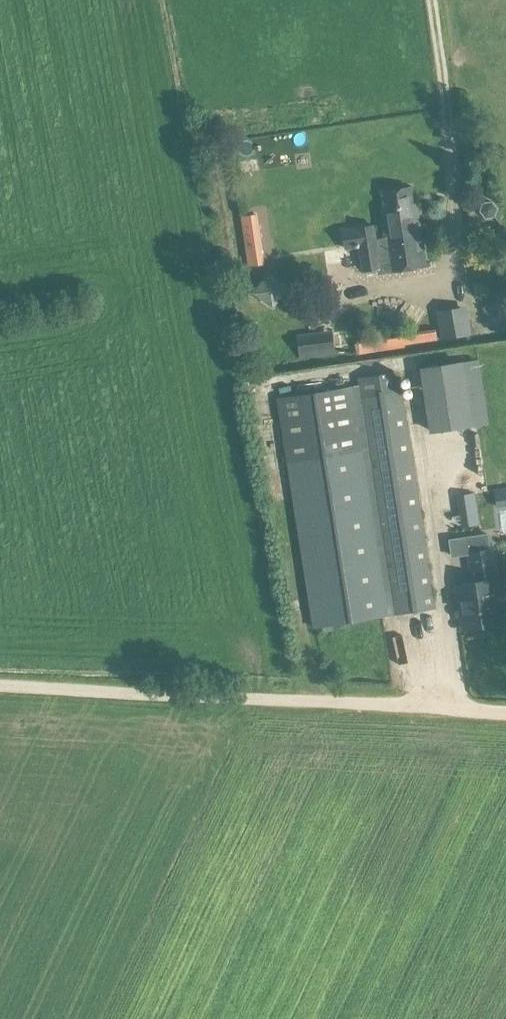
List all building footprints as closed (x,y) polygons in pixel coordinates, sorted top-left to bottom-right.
[(413,204),(410,188),(382,192),(389,237),(394,271),(426,266),(417,203),(413,204)] [(486,219),(495,217),(499,208),(493,201),(483,203),(480,211),(486,219)] [(256,215),(241,217),(248,265),(262,263),(256,215)] [(377,238),(375,224),(341,230),(345,250),(359,248),(363,272),(377,270),(378,275),(393,273),(393,271),(394,271),(389,237),(377,238)] [(287,288),(268,275),(255,293),(273,306),(287,288)] [(483,338),(477,299),(398,310),(404,349),(483,338)] [(493,328),(505,326),(505,314),(491,316),(493,328)] [(335,355),(332,332),(297,337),(300,361),(335,355)] [(477,357),(422,368),(419,368),(430,434),(487,423),(477,357)] [(307,621),(430,605),(400,370),(370,374),(373,392),(356,394),(363,447),(317,453),(325,518),(320,518),(311,455),(286,458),(307,621)] [(340,391),(299,390),(299,403),(340,405),(340,391)] [(467,551),(493,548),(490,533),(453,539),(455,555),(467,553),(467,551)] [(467,551),(467,553),(472,582),(457,584),(464,629),(495,624),(493,609),(499,608),(495,580),(499,580),(494,548),(493,548),(467,551)] [(300,667),(310,665),(307,649),(297,651),(300,667)]
